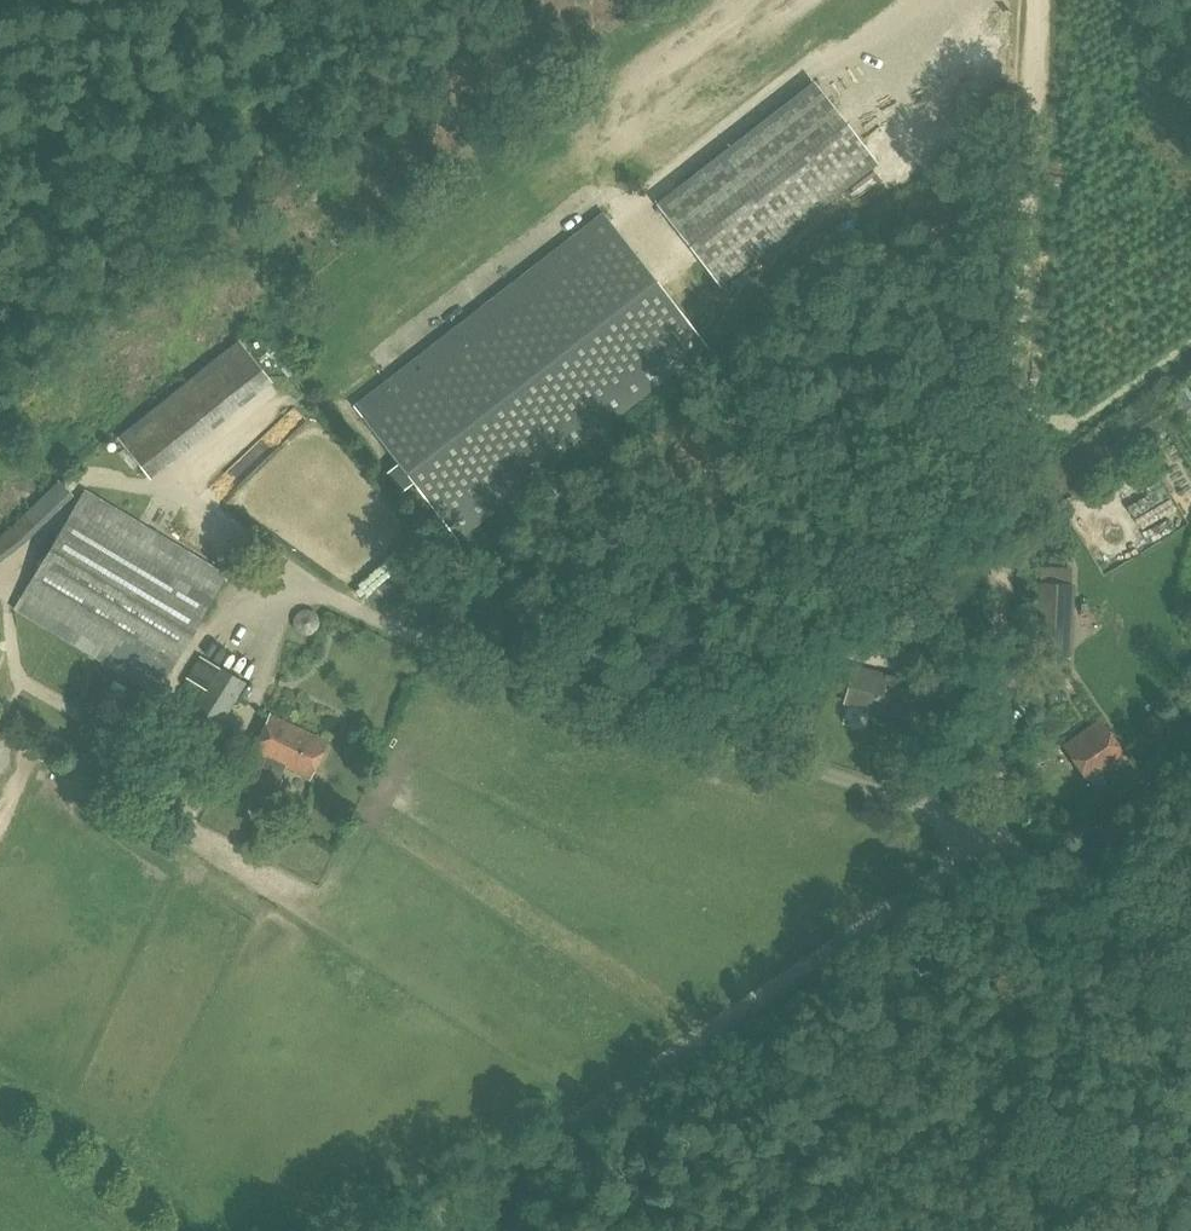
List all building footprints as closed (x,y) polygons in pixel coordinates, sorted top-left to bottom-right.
[(657,204),(720,285),(877,163),(813,82),(657,204)] [(354,405),(458,539),(707,347),(603,212),(354,405)] [(117,437),(150,479),(272,382),(239,339),(117,437)] [(27,541),(74,496),(59,481),(13,526),(0,536),(0,562),(27,541)] [(1190,557),(1190,526),(1169,483),(1157,489),(1162,500),(1096,534),(1126,591),(1190,557)] [(14,608),(157,693),(228,574),(85,489),(14,608)] [(1033,654),(1072,656),(1076,583),(1071,583),(1072,568),(1038,566),(1033,654)] [(305,633),(306,633),(307,633),(308,633),(309,632),(310,632),(311,632),(312,631),(313,631),(314,630),(315,629),(316,628),(316,627),(317,626),(317,625),(317,624),(318,623),(318,622),(318,621),(317,620),(317,619),(317,618),(317,617),(316,616),(316,615),(315,615),(314,614),(314,613),(313,613),(312,612),(311,612),(310,611),(309,611),(308,611),(307,611),(306,611),(305,611),(304,611),(303,611),(302,612),(301,612),(300,613),(299,613),(299,614),(298,615),(297,615),(297,616),(296,617),(296,618),(296,619),(296,620),(295,621),(295,622),(295,623),(296,624),(296,625),(296,626),(297,627),(297,628),(298,629),(299,630),(300,631),(301,631),(302,632),(303,632),(304,632),(305,633)] [(186,718),(216,736),(247,682),(200,656),(188,678),(204,687),(186,718)] [(844,702),(909,718),(917,685),(883,677),(884,674),(854,666),(844,702)] [(254,784),(276,794),(283,778),(280,777),(285,767),(310,779),(328,742),(270,715),(253,752),(265,758),(254,784)] [(1063,745),(1096,794),(1135,767),(1128,756),(1126,757),(1098,717),(1090,723),(1092,725),(1063,745)] [(103,790),(115,796),(123,779),(111,773),(103,790)]
